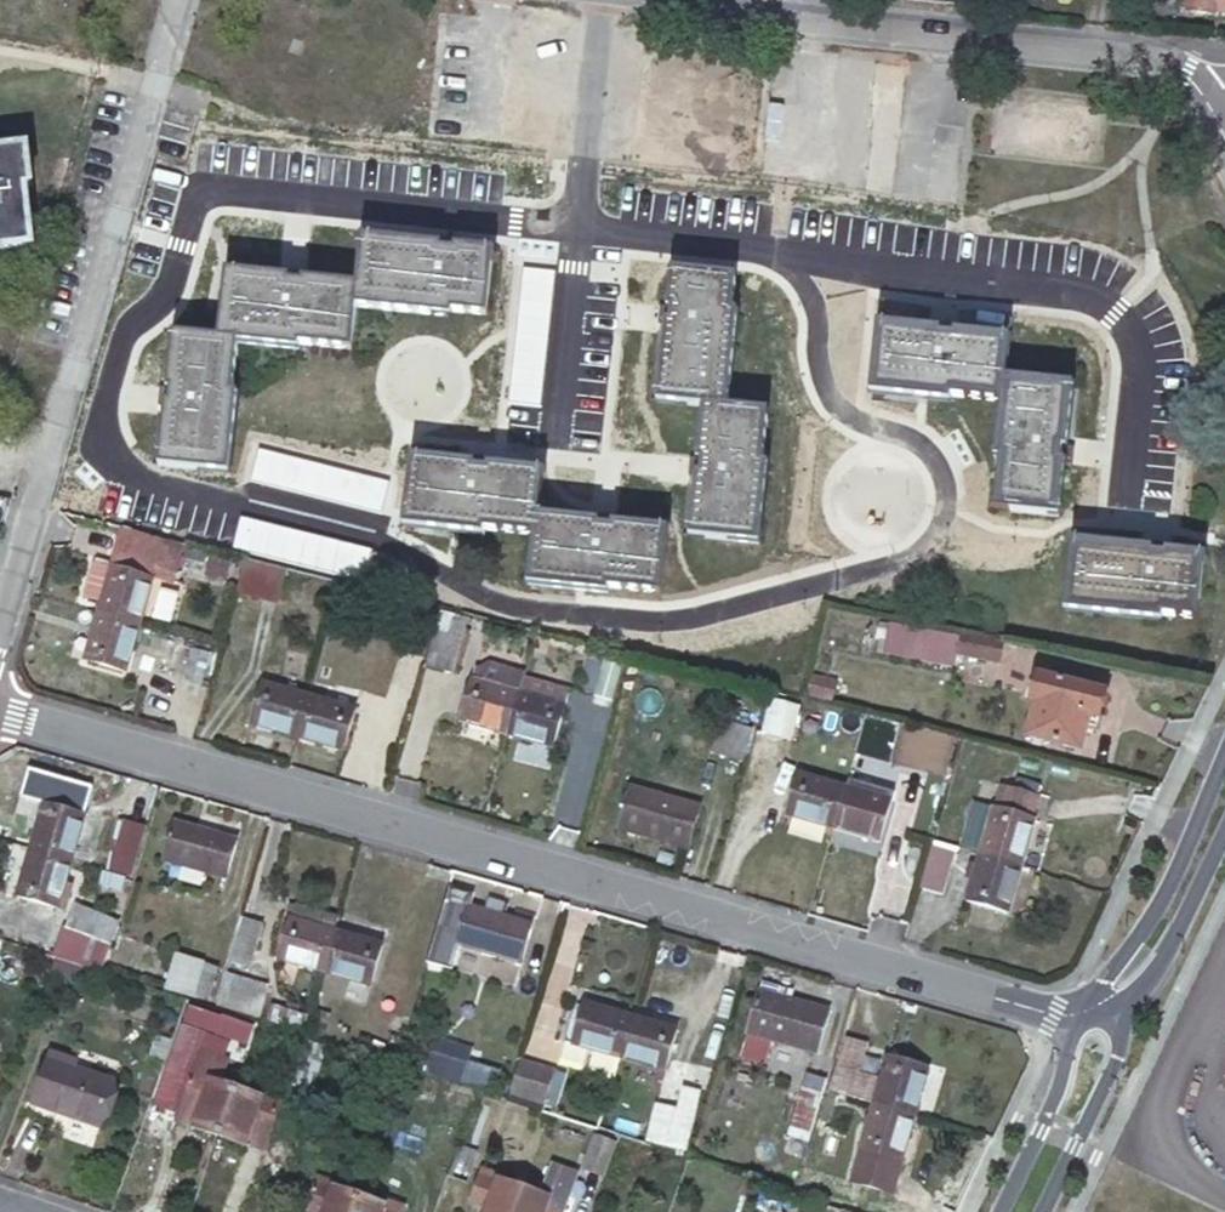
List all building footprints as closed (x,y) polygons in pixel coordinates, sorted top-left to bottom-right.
[(1190,13),(1216,16),(1216,12),(1224,14),(1224,0),(1191,0),(1190,13)] [(33,242),(27,184),(32,184),(28,146),(0,149),(0,246),(33,242)] [(457,239),(361,229),(352,305),(449,316),(449,311),(483,315),(490,255),(455,251),(457,239)] [(305,271),(227,262),(218,338),(296,347),(297,343),(347,349),(355,288),(304,282),(305,271)] [(656,307),(646,400),(722,408),(733,316),(729,316),(732,280),(671,273),(667,309),(656,307)] [(877,319),(869,403),(917,408),(917,401),(948,404),(949,399),(1000,404),(1006,344),(954,338),(956,328),(877,319)] [(157,384),(148,462),(224,471),(233,393),(228,393),(234,340),(173,333),(167,385),(157,384)] [(1080,392),(1003,383),(994,461),(1000,462),(994,513),(1055,520),(1061,466),(1071,468),(1080,392)] [(764,416),(702,409),(696,460),(687,459),(679,535),(755,544),(763,468),(758,468),(764,416)] [(488,457),(411,449),(401,534),(448,539),(449,529),(479,533),(479,528),(532,533),(535,508),(539,473),(487,467),(488,457)] [(613,516),(535,508),(526,592),(572,597),(573,590),(604,593),(605,589),(658,594),(664,532),(612,526),(613,516)] [(101,603),(99,612),(139,624),(164,537),(122,527),(110,570),(101,603)] [(1072,537),(1064,612),(1164,624),(1164,618),(1193,621),(1199,560),(1165,556),(1166,546),(1072,537)] [(278,599),(282,563),(240,559),(237,595),(278,599)] [(85,599),(101,603),(110,570),(94,566),(85,599)] [(139,624),(99,612),(86,659),(126,671),(139,624)] [(467,628),(437,620),(425,668),(455,676),(467,628)] [(998,648),(961,639),(957,657),(993,666),(998,648)] [(151,674),(179,681),(187,647),(161,640),(151,674)] [(187,647),(179,681),(200,687),(209,652),(187,647)] [(584,654),(575,686),(611,696),(619,664),(584,654)] [(462,719),(507,732),(519,691),(473,678),(462,719)] [(570,692),(522,679),(519,691),(507,732),(554,746),(570,692)] [(812,680),(808,697),(831,703),(836,686),(812,680)] [(1039,680),(1028,715),(1034,717),(1027,741),(1031,742),(1028,748),(1040,752),(1041,745),(1078,754),(1083,736),(1090,739),(1102,697),(1039,680)] [(251,722),(298,735),(308,695),(263,682),(251,722)] [(719,694),(709,728),(746,738),(756,705),(719,694)] [(308,695),(298,735),(346,749),(357,708),(308,695)] [(767,695),(760,730),(790,737),(798,702),(767,695)] [(902,724),(893,759),(938,770),(947,736),(902,724)] [(832,827),(844,784),(797,771),(785,813),(832,827)] [(999,787),(982,782),(966,835),(983,840),(999,787)] [(891,798),(844,784),(832,827),(879,841),(891,798)] [(631,787),(619,828),(690,849),(701,807),(631,787)] [(979,853),(1021,865),(1040,798),(999,787),(983,840),(979,853)] [(43,803),(30,848),(72,860),(86,815),(43,803)] [(119,817),(106,864),(130,870),(144,825),(119,817)] [(236,838),(173,820),(161,858),(225,877),(236,838)] [(938,892),(951,845),(934,840),(921,887),(938,892)] [(72,860),(30,848),(16,897),(58,910),(72,860)] [(1007,911),(1021,865),(979,853),(966,899),(1007,911)] [(493,899),(489,911),(501,914),(505,902),(493,899)] [(337,928),(340,915),(294,902),(290,915),(337,928)] [(501,914),(489,911),(469,906),(458,943),(524,962),(535,925),(501,914)] [(73,908),(59,948),(99,964),(115,923),(73,908)] [(244,915),(232,955),(251,961),(264,921),(244,915)] [(324,971),(337,928),(290,915),(278,957),(324,971)] [(385,942),(337,928),(324,971),(373,985),(385,942)] [(173,952),(163,984),(207,997),(217,966),(173,952)] [(228,967),(217,1002),(260,1016),(271,981),(228,967)] [(758,990),(746,1032),(771,1040),(815,1052),(828,1010),(758,990)] [(571,1042),(615,1055),(628,1013),(583,1000),(571,1042)] [(307,1030),(311,1018),(271,1005),(267,1018),(307,1030)] [(187,1007),(177,1038),(197,1045),(208,1014),(187,1007)] [(628,1013),(615,1055),(665,1070),(677,1027),(628,1013)] [(490,1091),(498,1068),(467,1058),(471,1045),(433,1032),(421,1069),(490,1091)] [(771,1040),(746,1032),(740,1056),(765,1063),(771,1040)] [(846,1038),(831,1090),(873,1102),(915,1113),(928,1068),(887,1056),(879,1080),(854,1073),(863,1043),(846,1038)] [(522,1054),(509,1090),(545,1103),(557,1064),(522,1054)] [(177,1119),(220,1134),(236,1088),(210,1079),(213,1070),(196,1064),(177,1119)] [(813,1069),(794,1132),(811,1137),(829,1074),(813,1069)] [(48,1071),(31,1119),(96,1142),(111,1100),(74,1086),(76,1080),(48,1071)] [(236,1088),(220,1134),(243,1142),(261,1148),(277,1102),(236,1088)] [(663,1118),(657,1140),(685,1149),(699,1101),(684,1097),(677,1122),(663,1118)] [(915,1113),(873,1102),(859,1148),(900,1161),(915,1113)] [(596,1129),(585,1160),(605,1167),(616,1135),(596,1129)] [(811,1137),(794,1132),(787,1156),(775,1152),(768,1173),(797,1182),(811,1137)] [(460,1142),(447,1176),(463,1180),(474,1148),(460,1142)] [(523,1188),(495,1178),(498,1170),(479,1163),(467,1198),(486,1204),(483,1211),(514,1211),(523,1188)] [(554,1164),(543,1194),(523,1188),(514,1211),(564,1211),(570,1195),(578,1173),(554,1164)] [(361,1197),(333,1188),(335,1180),(317,1173),(305,1208),(316,1211),(355,1211),(361,1197)] [(355,1211),(401,1211),(404,1206),(383,1199),(381,1205),(361,1197),(355,1211)] [(796,1198),(791,1211),(821,1211),(823,1206),(796,1198)]
